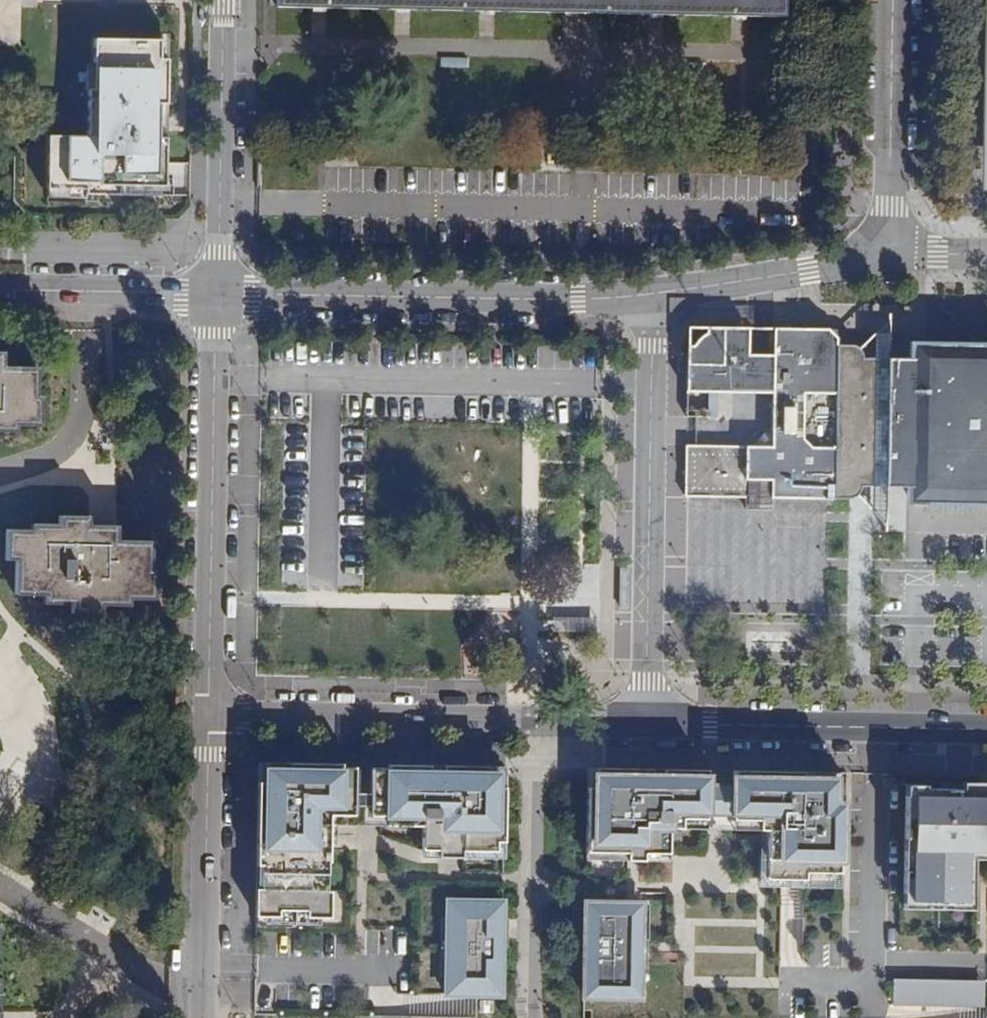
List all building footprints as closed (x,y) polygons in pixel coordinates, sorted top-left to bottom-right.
[(276,5),(586,12),(782,16),(782,0),(276,0),(276,5)] [(977,191),(986,191),(986,0),(980,0),(977,191)] [(85,195),(163,197),(165,138),(157,138),(159,41),(93,40),(92,90),(87,90),(86,137),(48,136),(46,189),(85,190),(85,195)] [(772,498),(842,499),(845,347),(825,347),(826,337),(816,337),(816,330),(727,329),(722,330),(714,332),(709,334),(703,337),(699,342),(696,346),(692,350),(689,356),(688,363),(687,370),(686,416),(711,416),(712,390),(772,391),(771,432),(766,432),(756,440),(756,447),(686,446),(685,496),(745,497),(745,507),(772,507),(772,498)] [(910,360),(869,358),(867,487),(910,488),(910,500),(921,500),(923,345),(911,345),(910,360)] [(923,345),(921,500),(986,501),(986,346),(923,345)] [(857,347),(845,347),(842,499),(846,499),(848,499),(851,498),(856,494),(859,492),(859,487),(867,487),(869,358),(863,358),(862,353),(859,349),(857,347)] [(14,430),(14,425),(38,424),(38,396),(36,396),(35,369),(2,367),(1,353),(0,353),(0,430),(14,430)] [(170,601),(170,546),(135,546),(137,525),(107,525),(108,518),(77,518),(77,524),(45,524),(45,531),(22,531),(21,562),(35,561),(34,595),(62,597),(62,603),(90,603),(90,614),(117,614),(117,608),(152,608),(152,601),(170,601)] [(340,766),(340,763),(258,762),(256,917),(328,918),(328,891),(325,891),(325,834),(315,834),(315,814),(350,814),(351,767),(340,766)] [(482,766),(386,764),(385,768),(369,768),(369,816),(385,817),(384,825),(422,826),(422,849),(462,850),(496,850),(497,841),(504,841),(505,787),(492,787),(492,774),(482,774),(482,766)] [(505,766),(482,766),(482,774),(492,774),(492,787),(505,787),(505,766)] [(639,852),(667,853),(667,827),(681,828),(681,818),(706,819),(707,769),(595,768),(595,787),(587,787),(586,852),(626,852),(626,849),(639,850),(639,852)] [(587,787),(595,787),(595,768),(587,768),(587,787)] [(844,772),(735,770),(735,779),(728,779),(728,802),(734,802),(734,820),(761,821),(761,830),(768,830),(778,831),(777,844),(767,843),(767,879),(790,879),(806,880),(807,873),(843,874),(844,772)] [(901,779),(901,786),(882,786),(880,884),(887,884),(887,892),(902,892),(902,900),(928,900),(928,893),(943,893),(943,885),(950,886),(951,842),(971,843),(971,850),(986,850),(986,781),(901,779)] [(727,829),(761,830),(761,821),(734,820),(734,802),(728,802),(727,829)] [(350,824),(350,814),(315,814),(315,834),(325,834),(325,824),(350,824)] [(681,818),(681,828),(705,828),(706,819),(681,818)] [(768,830),(767,843),(777,844),(778,831),(768,830)] [(504,857),(504,841),(497,841),(496,850),(462,850),(462,857),(504,857)] [(790,886),(790,879),(767,879),(767,843),(760,843),(760,886),(790,886)] [(667,861),(667,853),(639,852),(639,850),(626,849),(626,852),(586,852),(586,860),(667,861)] [(842,888),(843,874),(807,873),(806,880),(806,887),(842,888)] [(503,901),(447,900),(445,994),(501,996),(502,958),(500,958),(500,937),(502,937),(503,901)] [(584,937),(588,938),(587,960),(584,960),(584,996),(639,997),(639,962),(635,962),(635,939),(639,939),(639,903),(585,903),(584,937)] [(17,990),(10,989),(11,962),(15,961),(16,933),(0,932),(0,1017),(17,1017),(17,990)] [(986,1007),(986,985),(986,980),(895,977),(894,1005),(986,1007)] [(492,1002),(480,1001),(480,1012),(492,1012),(492,1002)]
